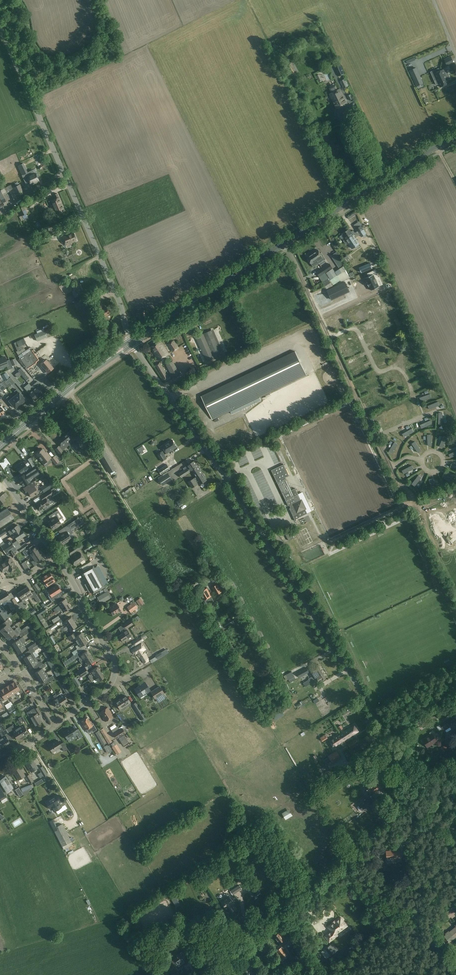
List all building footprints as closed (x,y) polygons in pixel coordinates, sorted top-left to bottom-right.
[(435,56),(423,61),(427,68),(438,63),(435,56)] [(297,72),(291,62),(286,65),(292,75),(297,72)] [(345,73),(340,64),(334,66),(339,76),(345,73)] [(423,83),(416,68),(410,70),(417,86),(423,83)] [(439,68),(431,72),(435,81),(437,79),(440,87),(449,83),(448,80),(450,79),(446,69),(444,71),(443,69),(440,71),(439,68)] [(340,81),(343,88),(349,85),(345,78),(340,81)] [(347,103),(340,88),(329,94),(337,108),(347,103)] [(27,173),(25,166),(19,169),(22,175),(27,173)] [(27,173),(22,175),(26,183),(30,182),(31,185),(35,183),(34,181),(38,180),(35,173),(34,173),(29,176),(27,173)] [(13,187),(9,189),(10,191),(13,198),(24,193),(20,184),(13,187)] [(44,196),(51,191),(48,187),(41,192),(44,196)] [(4,188),(0,190),(0,198),(2,202),(10,199),(7,193),(4,188)] [(59,197),(49,201),(54,214),(64,210),(59,197)] [(24,206),(18,209),(21,216),(23,215),(24,217),(27,216),(26,213),(27,213),(24,206)] [(353,230),(351,232),(349,229),(342,233),(343,234),(341,235),(344,240),(355,233),(353,230)] [(346,244),(348,242),(352,247),(358,243),(359,243),(355,237),(360,234),(358,231),(355,233),(344,240),(346,244)] [(46,240),(54,237),(53,232),(44,235),(46,240)] [(77,240),(73,232),(62,236),(63,239),(61,240),(62,242),(64,242),(65,245),(77,240)] [(345,259),(362,248),(359,244),(342,254),(345,259)] [(318,250),(312,253),(317,260),(319,264),(324,260),(326,259),(321,252),(320,253),(318,250)] [(312,253),(307,257),(313,266),(313,267),(319,264),(317,260),(312,253)] [(332,267),(330,263),(317,272),(319,276),(332,267)] [(370,263),(360,267),(362,272),(372,268),(370,263)] [(333,268),(326,272),(331,279),(329,280),(332,285),(341,280),(341,281),(342,282),(351,277),(349,275),(345,269),(337,274),(335,272),(333,268)] [(371,290),(379,286),(376,279),(378,277),(375,270),(368,273),(369,276),(365,278),(366,278),(367,282),(369,286),(371,290)] [(322,282),(327,289),(333,286),(332,285),(329,280),(328,278),(329,277),(326,272),(319,277),(323,282),(322,282)] [(312,275),(306,278),(310,286),(317,282),(312,275)] [(345,282),(327,290),(331,299),(349,291),(345,282)] [(325,294),(315,298),(322,315),(326,325),(334,321),(336,324),(343,321),(336,304),(330,306),(325,294)] [(110,313),(106,307),(103,309),(100,304),(96,306),(100,311),(99,311),(102,317),(110,313)] [(213,329),(204,333),(214,357),(224,353),(213,329)] [(381,334),(383,338),(394,333),(392,329),(381,334)] [(45,330),(39,332),(34,334),(37,341),(47,336),(45,331),(45,330)] [(204,333),(196,337),(207,361),(214,357),(204,333)] [(24,339),(14,343),(18,351),(24,348),(22,345),(26,343),(24,339)] [(168,354),(160,341),(150,347),(159,360),(168,354)] [(178,348),(173,341),(167,345),(172,351),(178,348)] [(391,355),(395,353),(390,342),(386,344),(391,355)] [(19,355),(19,356),(20,358),(19,359),(24,365),(25,365),(27,368),(36,362),(35,361),(38,360),(32,350),(31,350),(30,348),(26,350),(22,353),(19,355)] [(212,419),(230,411),(232,414),(261,400),(260,397),(306,374),(295,351),(201,396),(212,419)] [(0,360),(0,370),(1,369),(1,368),(7,366),(8,369),(13,367),(10,360),(7,361),(5,357),(0,360)] [(45,361),(41,364),(45,369),(43,370),(45,372),(46,373),(48,372),(53,368),(49,363),(50,362),(49,360),(47,361),(46,360),(45,361),(45,360),(44,360),(45,361)] [(173,361),(166,364),(174,378),(180,374),(173,361)] [(160,362),(155,365),(164,379),(168,377),(160,362)] [(21,368),(18,370),(19,371),(21,374),(26,380),(29,378),(21,368)] [(349,370),(351,378),(357,376),(354,368),(349,370)] [(415,382),(416,387),(429,384),(427,379),(415,382)] [(45,391),(37,381),(31,386),(39,396),(40,397),(42,395),(42,394),(45,391)] [(395,381),(386,385),(388,390),(397,386),(395,381)] [(35,400),(39,396),(31,386),(28,383),(24,387),(29,393),(35,400)] [(434,388),(423,393),(425,399),(436,394),(434,388)] [(15,392),(12,394),(21,405),(24,402),(24,401),(25,400),(16,389),(14,391),(15,392)] [(9,396),(6,398),(15,408),(17,407),(21,405),(12,394),(9,397),(9,396)] [(365,397),(368,405),(373,403),(370,395),(365,397)] [(438,399),(427,403),(429,409),(440,404),(438,399)] [(411,427),(400,436),(405,441),(415,431),(411,427)] [(69,432),(63,437),(67,442),(68,444),(69,445),(70,446),(75,442),(73,440),(74,439),(69,432)] [(442,435),(436,447),(442,450),(448,439),(442,435)] [(60,445),(59,446),(55,449),(59,454),(63,451),(62,450),(69,445),(68,444),(67,442),(63,437),(57,442),(60,445)] [(162,446),(167,453),(177,447),(172,440),(162,446)] [(393,441),(389,452),(395,454),(399,443),(393,441)] [(414,441),(409,446),(418,454),(423,450),(414,441)] [(80,449),(75,442),(70,446),(75,452),(80,449)] [(39,452),(36,454),(43,463),(46,467),(52,462),(49,458),(51,457),(48,454),(47,455),(43,449),(39,452)] [(447,451),(449,457),(455,455),(455,449),(447,451)] [(98,454),(109,473),(116,469),(104,450),(98,454)] [(157,454),(162,461),(167,458),(163,450),(157,454)] [(55,455),(51,458),(55,464),(57,466),(60,465),(61,464),(59,461),(55,455)] [(19,465),(16,467),(21,473),(28,468),(26,466),(29,464),(26,460),(23,462),(22,463),(22,462),(19,464),(19,465)] [(411,460),(400,468),(403,473),(414,465),(411,460)] [(192,470),(195,474),(201,470),(200,470),(201,470),(201,469),(199,467),(199,466),(198,467),(194,461),(188,465),(189,465),(186,467),(187,468),(179,473),(182,478),(190,472),(192,470)] [(167,464),(158,469),(159,470),(161,474),(172,467),(170,464),(168,465),(167,464)] [(276,467),(271,470),(277,481),(277,482),(282,493),(283,494),(286,500),(286,501),(288,506),(290,505),(291,507),(289,508),(293,516),(295,521),(297,520),(296,519),(295,516),(298,514),(299,517),(307,513),(308,513),(306,509),(306,508),(302,499),(301,499),(298,494),(298,493),(296,488),(292,490),(285,477),(289,475),(284,464),(282,465),(276,467)] [(30,482),(29,479),(39,473),(36,468),(25,474),(18,478),(19,479),(18,479),(21,484),(22,483),(24,486),(30,482)] [(201,470),(195,474),(196,477),(188,482),(192,488),(198,484),(197,482),(198,481),(200,484),(207,480),(205,477),(205,476),(205,475),(205,474),(203,474),(201,470)] [(163,485),(172,479),(168,471),(158,478),(163,485)] [(447,472),(442,475),(448,484),(453,482),(447,472)] [(421,473),(414,481),(418,484),(425,476),(421,473)] [(34,481),(30,484),(33,488),(26,492),(28,495),(29,494),(32,497),(39,492),(37,489),(38,488),(34,481)] [(47,483),(40,487),(43,492),(50,488),(47,483)] [(23,488),(26,492),(33,488),(30,484),(23,488)] [(42,500),(36,504),(40,510),(45,507),(46,509),(51,505),(50,504),(46,498),(49,496),(47,493),(40,497),(42,500)] [(180,506),(186,502),(183,497),(177,501),(180,506)] [(14,518),(7,507),(0,512),(0,527),(14,518)] [(50,520),(48,522),(50,526),(51,525),(53,529),(56,528),(57,528),(59,527),(59,525),(61,524),(59,520),(63,517),(58,510),(52,514),(54,517),(50,520)] [(60,535),(58,537),(60,541),(61,540),(63,544),(65,543),(66,543),(69,542),(69,541),(71,539),(69,535),(73,532),(72,531),(74,530),(73,528),(82,522),(79,517),(62,528),(65,532),(60,535)] [(12,529),(8,531),(11,536),(14,535),(13,534),(21,529),(18,525),(14,527),(14,526),(11,528),(12,529)] [(21,529),(13,534),(14,535),(18,540),(25,535),(21,529)] [(1,546),(6,554),(16,548),(12,542),(11,540),(1,546)] [(26,543),(21,546),(18,548),(20,551),(29,546),(26,543)] [(82,547),(80,543),(77,545),(68,551),(70,555),(82,547)] [(29,547),(23,552),(26,557),(30,554),(32,556),(40,551),(36,546),(34,548),(32,545),(29,547)] [(17,549),(16,548),(6,554),(7,556),(10,554),(12,557),(16,555),(14,551),(17,549)] [(43,556),(40,551),(32,556),(34,560),(31,561),(34,566),(39,562),(38,560),(43,556)] [(84,559),(80,552),(70,558),(75,565),(84,559)] [(4,562),(8,569),(10,571),(16,567),(10,557),(4,562)] [(79,567),(90,562),(89,559),(77,564),(79,567)] [(3,571),(3,572),(8,569),(4,562),(0,565),(0,569),(1,572),(3,571)] [(105,587),(93,565),(80,572),(83,576),(87,583),(92,594),(105,587)] [(52,578),(53,577),(50,573),(42,578),(45,582),(44,583),(47,587),(55,581),(53,579),(52,578)] [(26,582),(16,589),(18,592),(28,585),(26,582)] [(223,591),(218,583),(212,586),(217,594),(223,591)] [(58,586),(58,584),(48,590),(51,594),(49,596),(52,601),(57,598),(56,595),(59,593),(58,592),(61,590),(60,589),(61,589),(61,588),(60,586),(59,585),(58,586)] [(34,591),(31,592),(28,586),(23,590),(28,597),(31,596),(32,597),(33,597),(34,597),(37,602),(40,600),(34,591)] [(103,589),(105,593),(98,597),(98,598),(97,599),(97,600),(98,602),(99,602),(100,601),(101,603),(107,599),(107,600),(112,597),(106,587),(103,589)] [(204,600),(205,599),(208,605),(214,602),(211,596),(211,595),(207,588),(200,592),(204,600)] [(20,602),(18,604),(19,606),(21,609),(22,610),(24,608),(27,607),(25,604),(27,603),(25,599),(28,597),(23,590),(18,593),(23,600),(20,602)] [(6,602),(11,598),(6,591),(1,594),(6,602)] [(133,599),(133,598),(131,595),(130,595),(124,599),(127,603),(133,599)] [(136,600),(140,606),(144,603),(140,597),(136,600)] [(60,604),(56,607),(56,608),(57,609),(68,602),(65,598),(58,603),(60,604)] [(68,602),(57,609),(58,611),(59,612),(62,610),(61,610),(63,609),(64,611),(71,607),(68,602)] [(134,602),(127,607),(130,612),(137,607),(134,602)] [(121,610),(117,603),(109,608),(113,615),(121,610)] [(6,617),(9,615),(1,605),(0,606),(0,608),(2,611),(1,611),(6,617)] [(44,607),(36,612),(38,615),(47,610),(44,607)] [(64,621),(67,626),(74,621),(71,617),(64,621)] [(0,630),(4,634),(11,628),(9,625),(12,623),(8,619),(3,623),(5,626),(0,630)] [(133,624),(130,620),(124,624),(126,629),(133,624)] [(74,621),(67,626),(63,628),(61,630),(62,631),(64,630),(68,627),(70,630),(77,626),(74,621)] [(15,637),(19,633),(20,632),(14,625),(11,628),(4,634),(8,639),(13,635),(15,637)] [(119,635),(120,637),(119,638),(121,642),(122,641),(123,641),(131,636),(127,629),(122,633),(119,635)] [(76,640),(77,642),(84,637),(81,633),(77,636),(75,632),(68,636),(70,640),(72,639),(73,641),(76,640)] [(23,636),(22,636),(21,636),(22,637),(20,638),(12,643),(15,648),(23,643),(26,641),(23,636)] [(143,640),(140,636),(132,642),(134,645),(143,640)] [(78,652),(79,652),(85,648),(83,645),(87,642),(84,637),(77,642),(78,644),(76,646),(77,648),(76,649),(78,652)] [(23,643),(15,648),(18,653),(26,648),(23,643)] [(142,644),(139,646),(132,650),(134,654),(137,653),(140,658),(141,657),(144,663),(149,660),(143,651),(146,649),(142,644)] [(24,658),(27,663),(36,657),(33,652),(35,651),(34,650),(33,648),(29,650),(26,652),(28,654),(26,655),(27,656),(24,658)] [(161,652),(155,655),(156,656),(157,659),(163,656),(168,653),(166,649),(163,651),(161,652)] [(77,653),(78,656),(80,658),(79,659),(81,662),(91,656),(87,651),(81,655),(79,652),(78,652),(77,653)] [(70,657),(63,662),(65,665),(72,660),(78,656),(77,653),(76,653),(74,655),(70,657)] [(94,661),(91,656),(81,662),(82,663),(83,662),(85,666),(90,663),(90,664),(94,661)] [(36,668),(39,666),(43,664),(41,660),(38,662),(36,657),(27,663),(30,667),(33,666),(33,667),(35,666),(36,668)] [(38,678),(45,673),(42,668),(46,666),(44,663),(43,664),(39,666),(41,669),(35,673),(38,678)] [(314,675),(322,671),(318,664),(310,669),(314,675)] [(77,671),(79,675),(87,669),(85,666),(77,671)] [(90,679),(101,672),(100,670),(100,669),(101,668),(99,666),(98,666),(97,667),(91,671),(92,673),(88,676),(90,679)] [(306,667),(297,672),(299,677),(309,672),(306,667)] [(290,668),(285,671),(292,686),(298,683),(290,668)] [(87,669),(79,675),(78,675),(80,678),(89,672),(87,669)] [(322,671),(314,675),(315,678),(316,678),(317,677),(317,678),(319,681),(326,677),(322,671)] [(47,672),(45,673),(38,678),(41,683),(47,679),(49,682),(54,678),(52,675),(49,678),(47,675),(48,674),(47,672)] [(104,677),(101,672),(90,679),(92,681),(96,679),(98,681),(104,677)] [(21,689),(20,690),(15,681),(9,685),(15,693),(16,692),(18,691),(21,693),(23,692),(21,689)] [(150,690),(145,682),(140,685),(135,689),(139,696),(146,692),(146,693),(150,690)] [(9,685),(4,688),(10,696),(11,696),(13,694),(16,696),(17,695),(16,692),(15,693),(9,685)] [(159,685),(150,691),(155,698),(156,698),(159,701),(165,697),(163,694),(164,693),(159,685)] [(4,688),(0,691),(0,692),(4,700),(8,697),(10,700),(12,698),(11,696),(10,696),(4,688)] [(63,694),(61,695),(59,693),(57,695),(56,693),(56,694),(62,704),(68,700),(63,694)] [(53,695),(55,699),(53,700),(57,707),(62,704),(56,694),(53,695)] [(120,708),(121,710),(123,710),(125,709),(125,707),(125,706),(130,702),(126,695),(116,702),(120,708)] [(132,703),(143,721),(147,719),(135,701),(132,703)] [(38,715),(41,713),(38,707),(34,709),(34,708),(26,712),(30,718),(31,718),(35,725),(42,721),(38,715)] [(113,716),(107,707),(100,712),(102,716),(104,715),(107,720),(113,716)] [(24,727),(25,727),(28,725),(23,715),(18,718),(19,720),(24,727)] [(93,722),(91,723),(88,717),(81,721),(84,725),(82,726),(85,730),(90,727),(93,732),(97,729),(93,722)] [(24,727),(19,720),(17,721),(20,726),(17,727),(18,728),(24,737),(27,735),(26,735),(29,733),(25,727),(24,727)] [(443,729),(449,725),(446,720),(443,722),(440,724),(443,728),(443,729)] [(71,723),(61,729),(63,732),(73,726),(71,723)] [(123,727),(113,733),(117,738),(126,733),(125,732),(127,731),(124,726),(123,724),(121,725),(123,727)] [(348,737),(359,731),(354,724),(344,731),(345,732),(341,735),(344,739),(348,737)] [(6,729),(11,736),(11,735),(14,733),(18,740),(20,738),(21,739),(24,737),(18,728),(16,729),(13,725),(6,729)] [(67,739),(76,733),(79,738),(83,736),(78,729),(75,731),(72,727),(63,732),(67,739)] [(112,741),(104,727),(100,729),(108,743),(112,741)] [(6,747),(11,744),(7,737),(10,736),(11,736),(6,729),(0,733),(3,737),(0,739),(6,747)] [(95,732),(103,745),(107,743),(99,730),(95,732)] [(423,739),(428,746),(436,741),(433,735),(434,734),(432,731),(429,732),(431,734),(423,739)] [(337,734),(334,736),(334,737),(330,740),(334,746),(340,742),(342,745),(341,746),(343,750),(348,746),(344,740),(345,740),(344,739),(341,735),(340,733),(338,735),(337,734)] [(356,737),(347,743),(350,748),(359,742),(356,737)] [(63,742),(60,744),(57,740),(48,745),(52,751),(61,746),(64,751),(67,749),(63,742)] [(336,750),(328,755),(329,756),(323,760),(327,765),(332,762),(333,762),(341,757),(336,750)] [(38,767),(32,757),(25,761),(31,772),(38,767)] [(19,765),(12,769),(18,780),(25,775),(19,765)] [(39,768),(44,776),(47,774),(42,766),(39,768)] [(5,788),(7,792),(8,792),(11,790),(10,789),(13,788),(5,776),(4,777),(4,776),(0,778),(0,779),(0,780),(5,788)] [(377,781),(372,786),(370,783),(365,786),(369,792),(373,789),(375,792),(382,787),(377,781)] [(358,787),(361,792),(366,790),(363,784),(358,787)] [(20,796),(28,791),(27,790),(22,792),(19,787),(15,789),(20,796)] [(50,808),(52,807),(55,811),(62,807),(59,803),(61,801),(57,794),(45,801),(50,808)] [(363,810),(373,802),(369,797),(367,798),(365,796),(359,801),(361,803),(359,805),(363,810)] [(283,816),(290,813),(287,806),(280,810),(283,816)] [(71,842),(62,824),(53,829),(62,846),(71,842)] [(400,849),(386,850),(386,855),(385,855),(386,861),(391,860),(391,858),(401,857),(400,849)] [(261,893),(253,881),(247,885),(255,897),(261,893)] [(240,885),(230,891),(233,895),(242,889),(240,885)] [(180,903),(173,891),(169,894),(176,907),(179,905),(178,904),(180,903)] [(220,899),(220,900),(221,902),(225,908),(226,907),(230,913),(236,909),(232,904),(233,903),(229,897),(227,898),(225,899),(224,898),(222,897),(220,899)] [(449,915),(453,914),(452,910),(455,908),(455,907),(455,906),(447,910),(449,915)] [(347,925),(344,921),(344,920),(342,918),(341,918),(341,917),(340,918),(339,918),(337,919),(337,920),(328,927),(331,931),(325,936),(329,941),(338,935),(337,933),(347,925)] [(274,936),(273,936),(281,947),(277,950),(283,958),(286,955),(282,949),(286,947),(285,945),(288,943),(280,931),(277,933),(276,933),(274,935),(274,936)] [(194,945),(201,941),(197,934),(190,938),(194,945)] [(325,949),(330,955),(336,952),(331,945),(325,949)] [(174,962),(171,963),(175,969),(177,967),(178,968),(183,965),(185,964),(188,962),(184,956),(185,955),(182,951),(177,954),(178,956),(173,960),(174,962)] [(308,953),(303,955),(306,962),(311,960),(308,953)] [(249,957),(242,964),(247,969),(246,971),(248,973),(254,968),(252,965),(254,963),(249,957)]
